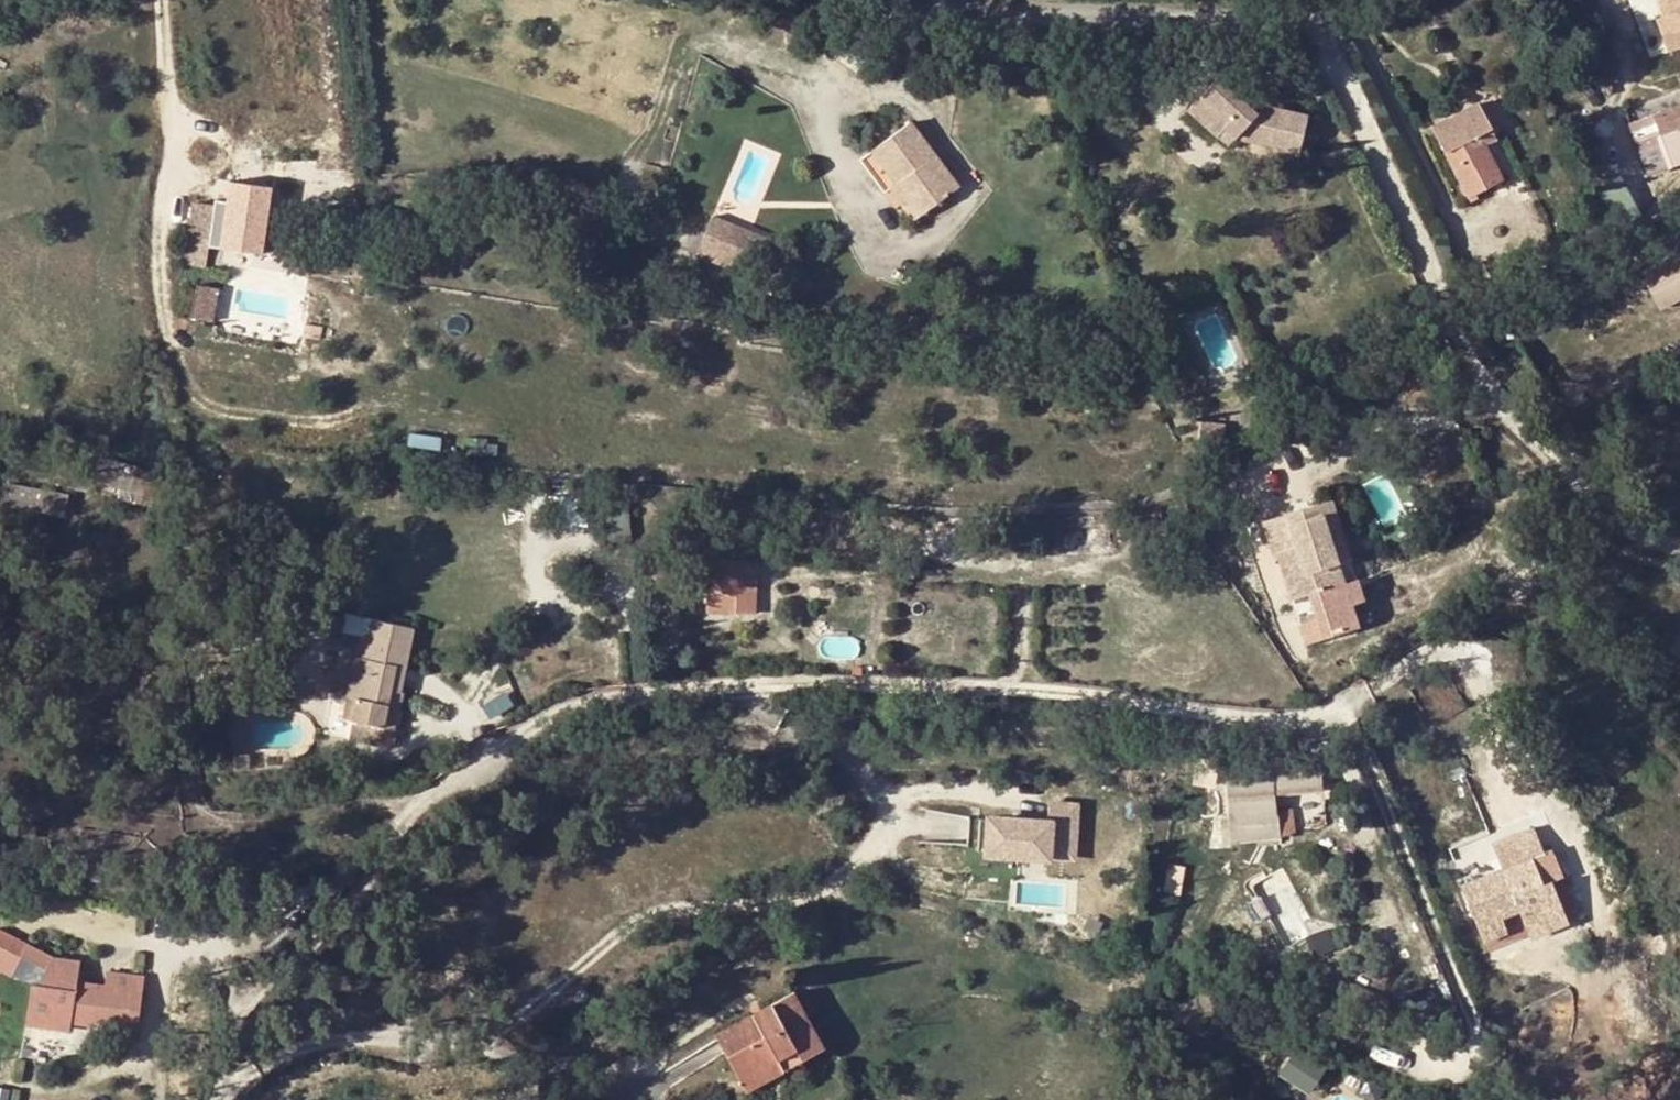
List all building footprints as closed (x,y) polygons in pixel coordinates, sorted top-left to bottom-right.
[(30,13),(39,11),(37,0),(29,0),(30,13)] [(1669,52),(1679,48),(1679,0),(1664,0),(1670,16),(1663,19),(1665,24),(1660,26),(1669,52)] [(1259,111),(1247,101),(1220,75),(1189,108),(1219,134),(1225,126),(1236,135),(1301,151),(1310,113),(1268,103),(1259,111)] [(1259,111),(1268,103),(1255,92),(1247,101),(1259,111)] [(1493,182),(1471,139),(1491,128),(1478,104),(1436,126),(1472,200),(1478,197),(1475,191),(1493,182)] [(1676,107),(1629,124),(1648,174),(1679,162),(1679,118),(1676,107)] [(915,120),(876,148),(903,182),(909,179),(929,208),(962,184),(915,120)] [(1225,126),(1219,134),(1228,143),(1236,135),(1225,126)] [(1471,139),(1493,182),(1502,178),(1484,144),(1495,137),(1491,128),(1471,139)] [(897,187),(919,216),(929,208),(909,179),(903,182),(897,187)] [(217,204),(196,201),(189,259),(210,262),(212,244),(223,245),(226,223),(215,222),(217,204)] [(1629,206),(1609,215),(1614,224),(1633,215),(1629,206)] [(717,213),(710,231),(746,245),(753,228),(717,213)] [(762,252),(768,234),(753,228),(746,245),(762,252)] [(244,233),(238,245),(275,249),(278,237),(244,233)] [(1679,278),(1679,258),(1677,253),(1642,272),(1653,293),(1679,278)] [(1468,271),(1485,263),(1482,258),(1465,266),(1468,271)] [(1653,293),(1661,308),(1679,298),(1679,278),(1653,293)] [(1482,300),(1481,298),(1473,302),(1478,312),(1503,300),(1499,292),(1482,300)] [(68,523),(72,488),(14,481),(10,516),(68,523)] [(1353,557),(1335,497),(1320,502),(1323,513),(1340,561),(1353,557)] [(1323,513),(1320,502),(1286,513),(1290,524),(1323,513)] [(595,504),(596,524),(606,523),(604,504),(595,504)] [(1290,524),(1286,513),(1265,520),(1275,552),(1278,551),(1292,597),(1346,580),(1340,561),(1323,513),(1290,524)] [(710,613),(739,614),(740,590),(741,566),(711,565),(710,613)] [(757,615),(758,566),(741,566),(740,590),(739,614),(757,615)] [(394,687),(404,688),(416,626),(376,618),(373,637),(360,635),(357,654),(350,694),(359,696),(355,717),(385,723),(399,725),(403,705),(391,702),(394,687)] [(391,702),(403,705),(407,706),(410,689),(404,688),(394,687),(391,702)] [(359,696),(350,694),(347,715),(355,717),(359,696)] [(351,738),(380,743),(385,723),(355,717),(351,738)] [(1200,756),(1198,781),(1215,783),(1218,757),(1200,756)] [(1324,788),(1323,761),(1253,766),(1227,768),(1234,840),(1258,838),(1281,836),(1277,792),(1324,788)] [(1049,846),(1073,846),(1072,798),(1048,797),(1047,816),(979,815),(980,846),(1021,846),(1021,852),(1049,852),(1049,846)] [(1286,833),(1299,830),(1295,807),(1282,809),(1286,833)] [(1481,926),(1502,918),(1521,910),(1527,924),(1564,908),(1552,880),(1544,883),(1533,856),(1544,852),(1533,826),(1494,842),(1504,866),(1464,883),(1481,926)] [(1564,908),(1527,924),(1532,936),(1569,920),(1564,908)] [(1502,918),(1481,926),(1486,940),(1508,931),(1502,918)] [(74,1015),(73,1018),(110,1023),(115,983),(79,978),(78,988),(65,986),(68,955),(56,954),(31,943),(30,944),(0,930),(0,967),(15,973),(24,953),(50,964),(42,983),(36,982),(32,1009),(74,1015)] [(78,988),(79,978),(82,957),(68,955),(65,986),(78,988)] [(826,1045),(795,990),(717,1032),(720,1037),(744,1077),(781,1057),(787,1066),(826,1045)] [(30,1022),(72,1028),(73,1018),(74,1015),(32,1009),(30,1022)] [(1314,1090),(1331,1062),(1300,1043),(1282,1071),(1314,1090)] [(781,1057),(744,1077),(750,1089),(788,1069),(787,1066),(781,1057)]
